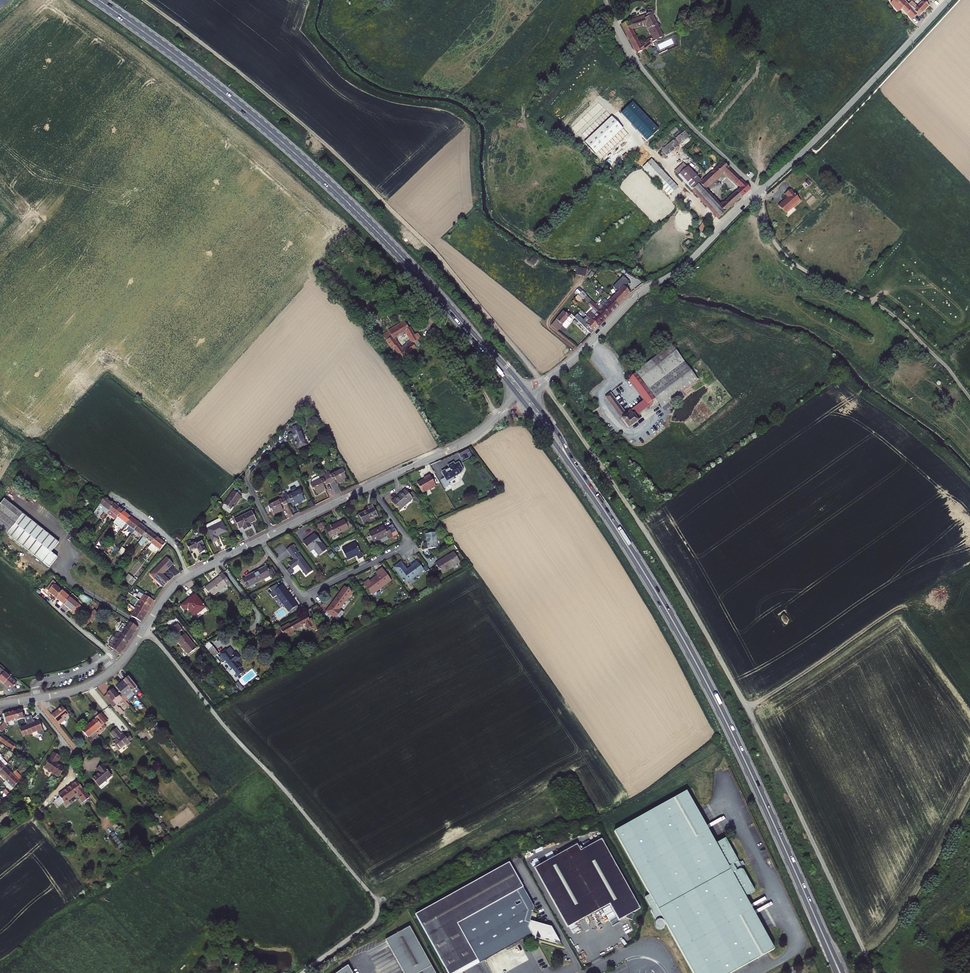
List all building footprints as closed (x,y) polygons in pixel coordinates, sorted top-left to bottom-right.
[(10,0),(0,0),(0,9),(10,0)] [(903,10),(906,8),(910,12),(909,13),(914,19),(920,13),(917,10),(917,9),(916,8),(911,3),(907,0),(906,0),(899,8),(898,9),(901,12),(903,10)] [(922,16),(931,5),(926,0),(925,0),(919,8),(912,2),(911,3),(916,8),(917,9),(917,10),(920,13),(922,16)] [(906,8),(903,10),(913,20),(914,19),(909,13),(910,12),(906,8)] [(650,48),(656,42),(665,38),(652,12),(630,22),(624,26),(640,56),(650,48)] [(648,24),(646,25),(652,39),(655,38),(648,24)] [(622,113),(648,141),(660,130),(634,102),(622,113)] [(774,130),(787,116),(781,112),(769,125),(774,130)] [(689,127),(675,139),(680,144),(693,132),(689,127)] [(623,147),(621,149),(627,158),(634,152),(633,151),(635,149),(628,141),(622,146),(623,147)] [(673,141),(662,151),(667,156),(678,146),(673,141)] [(697,143),(695,145),(697,148),(696,148),(700,152),(703,149),(699,145),(699,146),(697,143)] [(643,168),(670,195),(679,187),(652,160),(643,168)] [(726,171),(739,183),(744,178),(725,161),(709,175),(694,190),(722,217),(745,195),(739,190),(726,203),(724,201),(722,203),(708,189),(726,171)] [(685,164),(677,172),(694,190),(709,175),(704,170),(698,177),(685,164)] [(794,189),(789,194),(792,197),(782,206),(790,214),(804,200),(794,189)] [(622,278),(619,282),(623,286),(627,282),(622,278)] [(583,289),(585,290),(591,283),(593,281),(592,279),(583,289)] [(630,292),(623,286),(612,298),(619,305),(630,292)] [(603,307),(610,314),(619,305),(612,298),(603,307)] [(592,302),(588,305),(590,307),(593,310),(596,312),(604,320),(610,314),(603,307),(601,310),(592,302)] [(563,325),(565,322),(567,319),(570,317),(571,315),(565,310),(564,312),(563,311),(555,321),(561,327),(563,325)] [(591,319),(598,326),(604,320),(596,312),(593,310),(591,312),(587,316),(591,320),(591,319)] [(591,334),(598,326),(591,319),(591,320),(587,316),(583,321),(585,323),(583,326),(591,334)] [(565,322),(563,325),(564,326),(571,318),(570,317),(567,319),(565,322)] [(418,340),(415,336),(410,327),(409,328),(405,322),(384,336),(393,350),(395,349),(398,353),(397,353),(400,358),(414,349),(416,348),(413,343),(418,340)] [(610,392),(605,396),(629,428),(639,421),(636,416),(649,406),(648,404),(656,399),(662,408),(699,380),(672,345),(635,372),(636,373),(629,379),(644,400),(626,413),(610,392)] [(294,442),(297,449),(306,445),(298,426),(290,429),(295,441),(294,442)] [(459,454),(463,461),(473,455),(469,448),(459,454)] [(450,467),(442,472),(445,478),(441,480),(445,487),(450,484),(449,482),(458,477),(457,475),(461,473),(463,470),(459,463),(455,465),(454,463),(449,466),(450,467)] [(337,483),(347,479),(344,474),(345,474),(343,469),(330,475),(329,472),(325,474),(330,484),(333,482),(333,481),(335,480),(336,480),(337,483)] [(326,485),(330,484),(325,474),(321,476),(323,479),(311,485),(313,490),(314,489),(316,494),(325,489),(324,486),(323,485),(326,484),(326,485)] [(421,481),(417,483),(422,492),(428,489),(430,489),(436,486),(429,474),(424,478),(424,479),(425,480),(422,481),(421,481)] [(236,489),(224,504),(232,510),(241,497),(240,496),(242,493),(236,489)] [(287,493),(283,495),(287,504),(291,503),(291,501),(293,500),(293,501),(295,504),(304,500),(302,495),(303,495),(301,490),(288,496),(287,493)] [(398,509),(403,507),(406,504),(412,499),(413,498),(405,490),(392,502),(398,509)] [(410,494),(416,502),(420,499),(413,492),(410,494)] [(283,505),(284,506),(287,504),(283,495),(279,496),(281,500),(268,506),(271,510),(272,510),(274,514),(283,510),(282,507),(281,506),(283,505)] [(107,514),(114,504),(105,498),(100,504),(103,507),(102,510),(104,512),(100,518),(102,520),(107,514)] [(0,514),(0,531),(50,568),(57,558),(51,553),(58,543),(7,504),(0,514)] [(114,504),(107,514),(115,520),(117,518),(122,511),(114,504)] [(369,509),(359,514),(363,523),(377,516),(372,506),(368,507),(369,509)] [(122,511),(117,518),(125,524),(131,517),(122,511)] [(251,512),(234,520),(239,530),(243,528),(244,531),(252,527),(251,524),(256,521),(251,512)] [(124,527),(123,528),(132,534),(134,531),(139,524),(131,517),(125,524),(124,527)] [(330,538),(348,529),(345,523),(344,520),(326,529),(330,538)] [(222,522),(206,530),(212,542),(218,539),(216,536),(227,531),(222,522)] [(134,531),(143,537),(148,530),(139,524),(134,531)] [(384,528),(383,526),(369,533),(374,542),(387,536),(389,539),(393,537),(388,527),(384,528)] [(151,544),(157,537),(148,530),(143,537),(138,543),(141,546),(146,540),(151,544)] [(436,532),(425,534),(427,542),(424,543),(425,549),(438,547),(436,532)] [(319,556),(327,550),(315,534),(303,543),(310,552),(314,549),(319,556)] [(156,548),(160,550),(165,544),(157,537),(151,544),(148,548),(153,552),(156,548)] [(190,541),(186,543),(190,552),(196,549),(199,554),(206,551),(200,539),(191,543),(190,541)] [(356,543),(342,549),(347,560),(357,556),(358,559),(363,557),(356,543)] [(298,565),(306,576),(312,571),(292,545),(287,550),(294,559),(288,564),(292,569),(298,565)] [(460,562),(454,552),(436,563),(442,573),(460,562)] [(150,575),(164,587),(170,580),(163,574),(169,567),(162,561),(150,575)] [(393,568),(405,584),(424,570),(417,561),(411,565),(412,566),(408,570),(402,561),(393,568)] [(255,584),(273,574),(271,570),(268,571),(266,566),(245,577),(246,578),(249,584),(251,588),(256,585),(255,584)] [(372,595),(392,580),(382,568),(376,573),(378,575),(370,581),(369,580),(364,584),(372,595)] [(204,587),(211,596),(227,585),(229,588),(232,585),(222,572),(219,575),(220,576),(204,587)] [(52,583),(47,590),(48,591),(56,598),(62,591),(52,583)] [(272,592),(276,597),(277,596),(290,613),(299,607),(282,585),(272,592)] [(339,610),(352,592),(344,587),(326,612),(327,612),(325,615),(330,619),(332,616),(338,620),(344,613),(339,610)] [(62,591),(56,598),(64,605),(70,597),(62,591)] [(144,594),(140,600),(151,606),(154,601),(144,594)] [(195,594),(181,605),(185,611),(188,608),(194,616),(205,607),(195,594)] [(70,597),(64,605),(62,607),(68,613),(70,610),(76,615),(82,608),(70,597)] [(151,606),(140,600),(137,604),(148,611),(151,606)] [(148,611),(137,604),(135,608),(145,615),(148,611)] [(145,615),(135,608),(129,605),(126,607),(133,612),(130,616),(141,622),(145,615)] [(280,628),(275,631),(280,641),(295,634),(294,631),(304,626),(305,628),(306,627),(308,630),(313,627),(315,632),(319,630),(313,617),(309,619),(308,616),(307,617),(306,615),(289,624),(289,623),(280,628)] [(124,624),(135,632),(138,627),(129,622),(127,625),(125,623),(124,624)] [(118,633),(116,635),(127,643),(135,632),(124,624),(123,624),(119,631),(122,633),(121,635),(118,633)] [(182,630),(178,624),(171,629),(175,634),(182,630)] [(185,634),(177,640),(188,655),(197,648),(185,634)] [(127,643),(116,635),(110,643),(114,646),(112,648),(119,656),(127,643)] [(208,651),(213,647),(209,643),(204,647),(208,651)] [(214,646),(208,651),(214,658),(219,653),(214,646)] [(225,649),(220,653),(221,655),(219,656),(223,661),(225,660),(232,668),(229,670),(232,675),(235,672),(238,675),(243,672),(239,668),(240,667),(238,664),(237,665),(234,661),(239,657),(235,652),(234,653),(229,647),(225,650),(225,649)] [(0,677),(0,681),(10,690),(13,687),(14,687),(14,686),(17,683),(6,674),(7,673),(5,671),(4,672),(0,677)] [(135,689),(137,687),(129,677),(128,676),(125,679),(126,681),(125,682),(132,691),(134,689),(135,690),(135,689)] [(135,694),(132,691),(125,682),(124,680),(116,687),(121,693),(120,695),(125,702),(126,701),(135,694)] [(120,695),(119,694),(118,695),(113,689),(107,695),(120,710),(127,704),(125,702),(120,695)] [(68,714),(62,706),(51,715),(59,724),(65,719),(64,717),(68,714)] [(2,732),(3,733),(8,725),(7,723),(24,718),(21,709),(2,715),(4,721),(0,727),(0,731),(2,732)] [(101,714),(95,719),(104,729),(106,727),(104,724),(107,722),(101,714)] [(31,715),(25,717),(27,726),(20,728),(23,737),(37,731),(38,733),(43,735),(44,732),(43,730),(42,730),(38,721),(33,723),(32,720),(31,715)] [(95,719),(89,724),(98,735),(100,737),(105,733),(103,730),(104,729),(95,719)] [(89,724),(81,730),(92,743),(93,744),(98,740),(97,739),(95,737),(98,735),(89,724)] [(116,739),(114,741),(120,748),(126,744),(127,745),(131,742),(129,741),(132,738),(129,734),(126,736),(123,733),(121,735),(116,728),(110,733),(116,739)] [(10,750),(15,753),(18,749),(14,746),(15,744),(2,735),(0,738),(0,741),(11,749),(10,750)] [(60,757),(53,753),(49,759),(46,763),(47,764),(44,768),(59,777),(64,768),(61,766),(57,764),(57,762),(60,757)] [(112,777),(103,765),(97,769),(99,773),(92,778),(99,786),(112,777)] [(0,771),(0,774),(5,780),(15,770),(11,766),(8,769),(5,766),(0,771)] [(5,780),(11,786),(13,788),(23,778),(15,770),(5,780)] [(65,803),(78,793),(85,802),(90,798),(78,782),(60,796),(65,803)] [(739,869),(740,867),(742,866),(740,862),(737,863),(735,862),(722,839),(712,845),(683,793),(611,833),(647,897),(643,899),(649,910),(648,913),(654,922),(660,919),(690,972),(729,972),(772,950),(742,897),(752,892),(739,869)] [(61,797),(55,801),(59,807),(65,803),(61,797)] [(113,830),(109,833),(119,846),(123,843),(113,830)] [(617,922),(625,918),(626,919),(625,920),(631,921),(633,915),(631,916),(631,915),(638,910),(599,841),(579,852),(575,846),(533,870),(566,930),(608,906),(617,922)] [(476,963),(478,967),(531,937),(534,942),(535,938),(536,938),(537,938),(538,940),(538,941),(559,947),(550,930),(529,924),(533,910),(508,866),(414,918),(444,972),(459,972),(476,963)] [(407,930),(383,943),(400,972),(431,972),(407,930)] [(478,967),(476,963),(459,972),(466,972),(478,967)]
